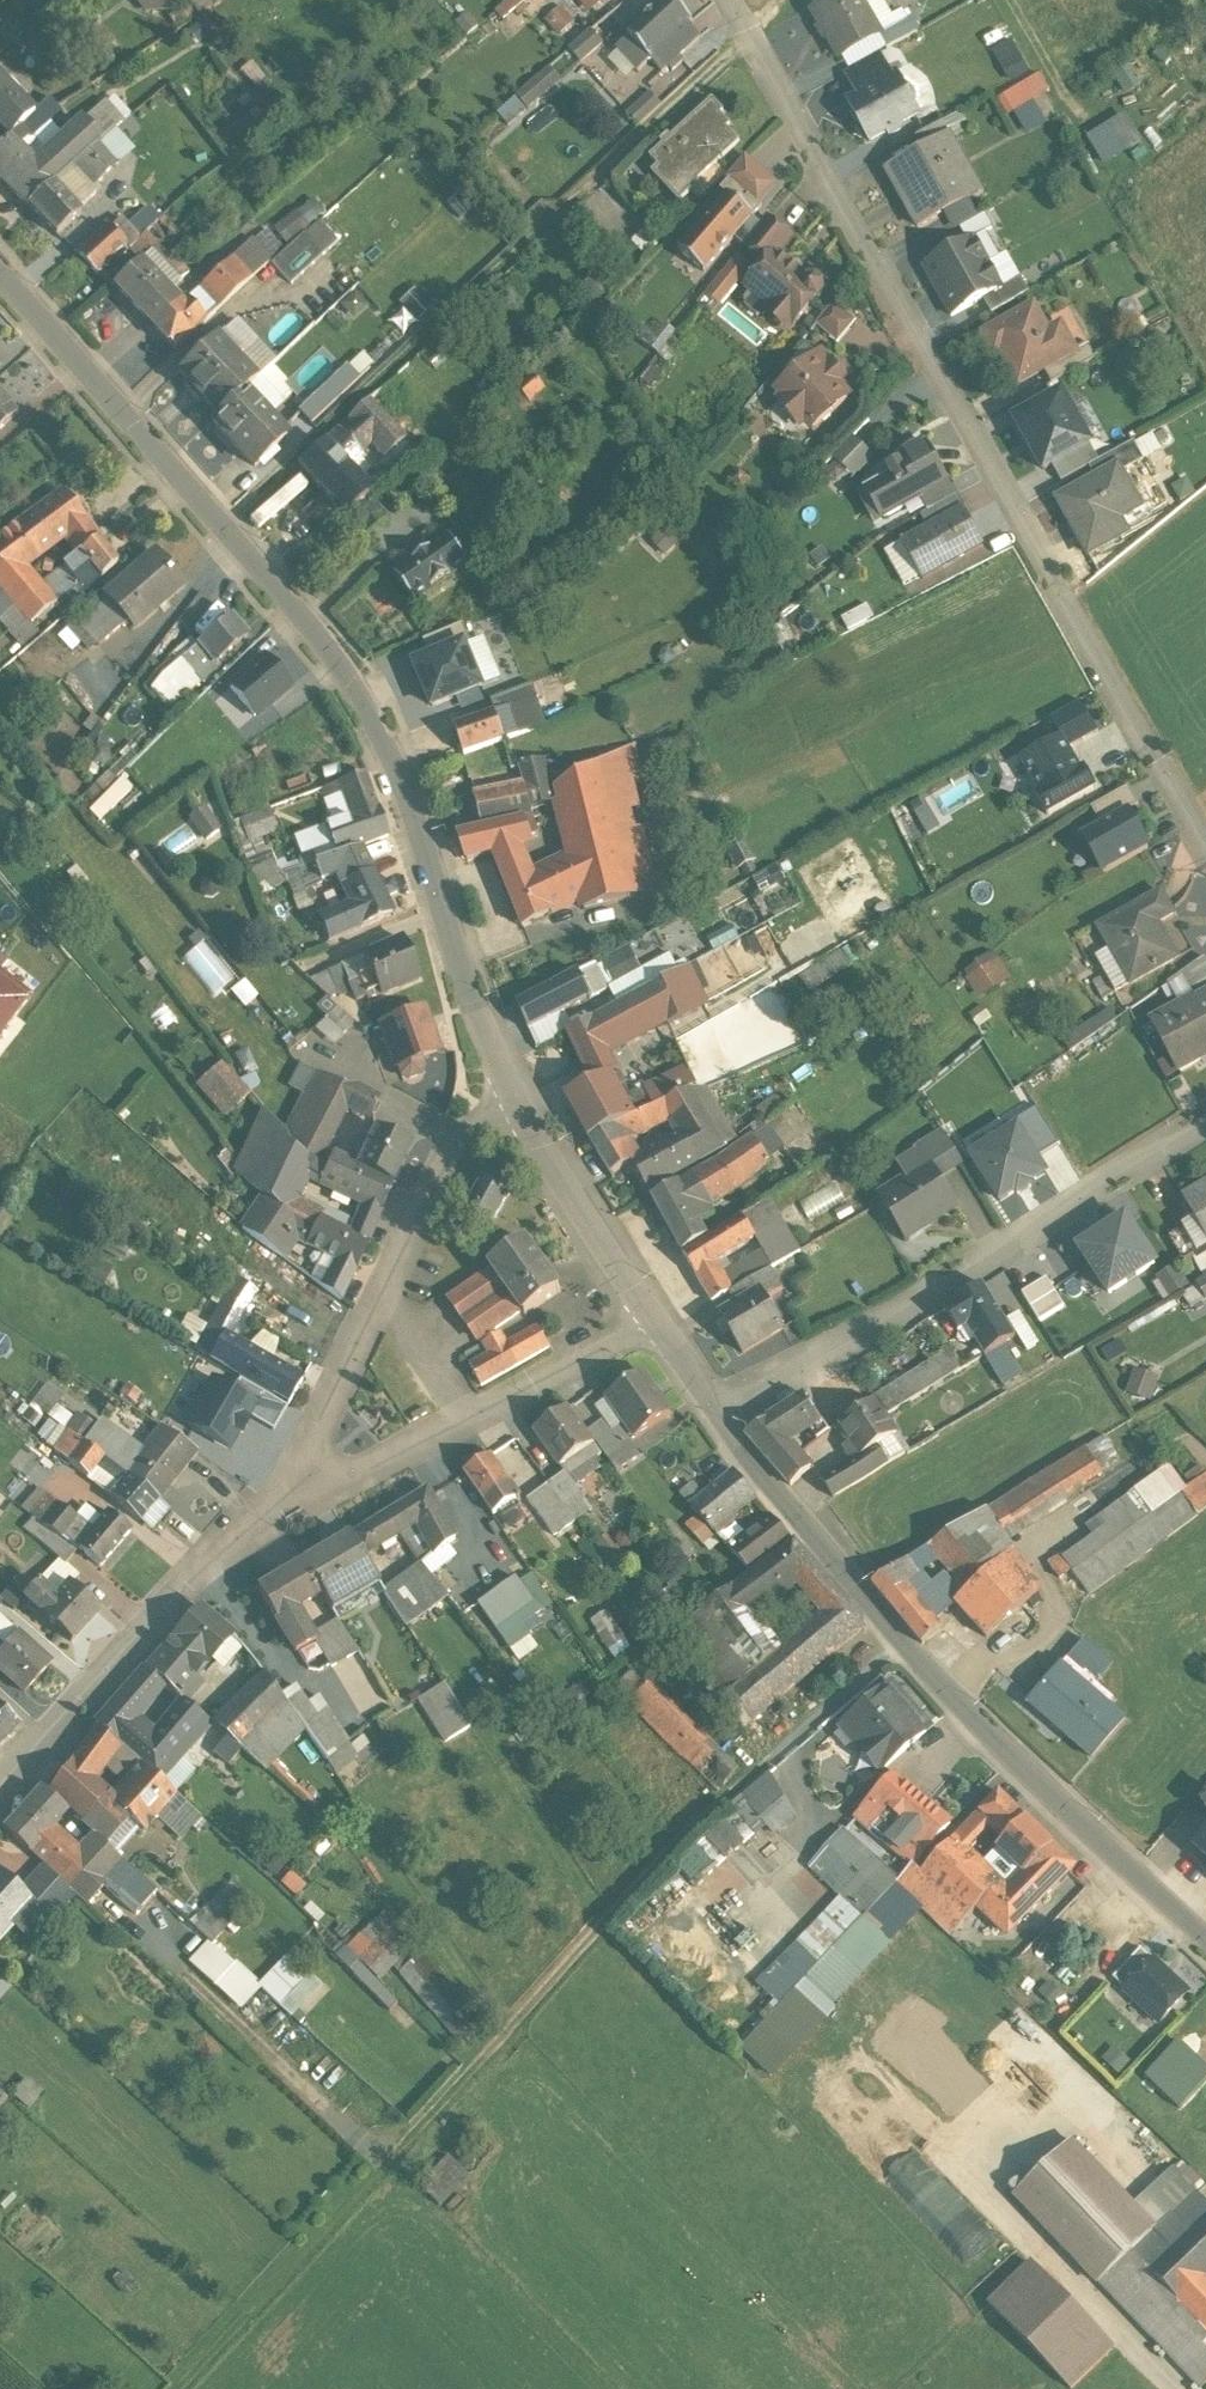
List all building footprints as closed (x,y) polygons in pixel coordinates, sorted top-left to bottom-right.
[(627,33),(628,35),(650,58),(688,22),(692,19),(674,0),(663,0),(627,33)] [(812,7),(837,50),(876,28),(860,0),(825,0),(812,7)] [(561,9),(550,19),(559,29),(570,19),(561,9)] [(908,15),(878,32),(886,46),(916,29),(908,15)] [(688,22),(650,58),(662,71),(700,35),(688,22)] [(94,28),(81,38),(92,52),(105,42),(94,28)] [(590,28),(568,47),(580,60),(602,41),(590,28)] [(628,35),(616,47),(638,69),(650,58),(628,35)] [(857,94),(893,74),(879,50),(843,70),(857,94)] [(242,63),(259,86),(269,79),(251,56),(242,63)] [(548,65),(516,93),(527,106),(559,77),(548,65)] [(1001,87),(1023,129),(1047,117),(1034,93),(1049,85),(1040,67),(1001,87)] [(901,79),(896,72),(893,74),(857,94),(846,100),(868,139),(887,128),(890,132),(902,125),(900,120),(918,110),(913,102),(901,79)] [(0,74),(0,132),(6,138),(21,123),(35,109),(0,74)] [(909,84),(901,79),(913,102),(914,97),(913,89),(909,84)] [(153,101),(175,100),(175,86),(153,86),(153,101)] [(649,91),(628,111),(639,123),(660,103),(649,91)] [(35,109),(21,123),(32,135),(45,124),(62,107),(50,95),(35,109)] [(106,97),(83,118),(102,137),(115,125),(124,117),(106,97)] [(713,97),(650,154),(658,163),(652,169),(679,199),(699,180),(697,178),(739,139),(726,125),(730,122),(720,111),(724,108),(713,97)] [(1124,147),(1142,137),(1126,107),(1108,116),(1124,147)] [(10,184),(29,205),(54,181),(87,151),(102,137),(83,118),(59,140),(45,124),(32,135),(21,123),(6,138),(0,143),(0,150),(11,162),(22,173),(10,184)] [(942,118),(915,134),(923,147),(950,132),(942,118)] [(102,137),(87,151),(105,171),(133,145),(115,125),(102,137)] [(923,147),(886,167),(916,224),(981,188),(950,132),(923,147)] [(11,162),(0,150),(0,173),(11,162)] [(87,151),(54,181),(78,207),(101,186),(95,180),(105,171),(87,151)] [(747,156),(728,177),(755,201),(756,200),(774,179),(747,156)] [(0,173),(0,175),(10,184),(22,173),(11,162),(0,173)] [(755,201),(728,177),(720,187),(726,193),(727,192),(753,214),(761,204),(756,200),(755,201)] [(54,181),(29,205),(57,232),(81,211),(78,207),(54,181)] [(726,193),(678,248),(703,270),(734,235),(752,215),(753,214),(727,192),(726,193)] [(314,198),(300,201),(305,220),(318,216),(314,198)] [(285,240),(309,224),(296,205),(272,221),(285,240)] [(153,207),(139,219),(148,229),(161,216),(153,207)] [(984,211),(959,224),(967,238),(973,235),(992,225),(984,211)] [(752,215),(734,235),(745,245),(750,239),(762,224),(752,215)] [(790,236),(768,218),(762,224),(750,239),(769,257),(774,251),(776,253),(790,236)] [(112,224),(80,252),(96,269),(128,241),(112,224)] [(328,228),(315,239),(325,250),(338,238),(328,228)] [(174,229),(157,244),(171,257),(176,253),(187,242),(174,229)] [(306,229),(273,259),(292,280),(325,250),(315,239),(306,229)] [(967,238),(923,264),(937,289),(987,260),(973,235),(967,238)] [(176,253),(171,257),(157,244),(152,248),(179,278),(191,268),(176,253)] [(776,253),(774,251),(769,257),(763,264),(764,271),(757,271),(749,280),(751,288),(771,305),(769,307),(769,308),(771,310),(772,318),(778,323),(786,323),(789,325),(811,299),(816,298),(821,292),(820,282),(815,278),(806,279),(776,253)] [(231,256),(202,283),(221,303),(250,276),(231,256)] [(737,256),(706,294),(717,303),(748,265),(737,256)] [(172,292),(141,259),(114,282),(145,315),(172,292)] [(987,260),(937,289),(951,314),(983,296),(1001,286),(987,260)] [(1001,286),(983,296),(991,310),(1028,289),(1020,275),(1001,286)] [(771,305),(751,288),(744,297),(744,305),(756,314),(764,314),(769,308),(769,307),(771,305)] [(432,312),(415,294),(402,307),(420,325),(432,312)] [(187,296),(154,324),(173,345),(205,317),(187,296)] [(855,317),(834,300),(816,322),(836,339),(855,317)] [(1034,304),(983,332),(994,352),(999,349),(1018,382),(1043,368),(1077,350),(1076,347),(1067,331),(1053,327),(1048,330),(1034,304)] [(275,360),(237,320),(218,338),(255,378),(275,360)] [(655,332),(644,323),(635,335),(658,353),(667,342),(675,331),(664,321),(655,332)] [(218,338),(215,335),(179,369),(219,412),(243,389),(255,378),(218,338)] [(1077,350),(1043,368),(1050,381),(1095,356),(1087,341),(1076,347),(1077,350)] [(678,351),(667,342),(658,353),(669,362),(678,351)] [(815,352),(799,366),(798,375),(790,374),(778,385),(784,392),(783,398),(785,404),(788,409),(792,414),(800,417),(805,418),(811,425),(846,394),(834,381),(839,377),(840,370),(835,365),(826,364),(815,352)] [(347,364),(298,410),(310,422),(359,376),(347,364)] [(533,373),(518,387),(529,399),(544,386),(533,373)] [(1027,411),(1052,397),(1044,384),(1020,399),(1027,411)] [(286,435),(243,389),(219,412),(212,419),(254,464),(286,435)] [(0,391),(0,425),(17,410),(0,391)] [(1089,442),(1061,392),(1052,397),(1027,411),(1015,417),(1043,468),(1052,463),(1089,442)] [(407,435),(370,397),(349,416),(373,442),(386,454),(396,445),(407,435)] [(373,442),(349,416),(337,427),(363,451),(373,442)] [(337,427),(299,463),(346,512),(349,510),(370,494),(345,467),(363,451),(337,427)] [(407,435),(396,445),(402,452),(415,443),(407,435)] [(851,435),(833,453),(843,464),(862,445),(851,435)] [(1098,459),(1089,464),(1096,476),(1117,465),(1120,470),(1144,457),(1134,439),(1098,459)] [(1098,459),(1089,442),(1052,463),(1061,479),(1098,459)] [(924,443),(895,459),(901,471),(891,476),(890,473),(866,487),(884,519),(925,496),(947,483),(945,481),(924,443)] [(1177,443),(1145,460),(1153,475),(1185,458),(1177,443)] [(862,445),(843,464),(853,473),(872,455),(862,445)] [(1096,476),(1060,497),(1091,550),(1127,530),(1119,516),(1139,505),(1120,470),(1117,465),(1096,476)] [(947,483),(925,496),(931,507),(956,492),(949,479),(945,481),(947,483)] [(62,490),(17,525),(37,551),(65,530),(83,517),(62,490)] [(956,492),(931,507),(938,520),(963,506),(956,492)] [(370,494),(349,510),(366,533),(387,518),(370,494)] [(1139,505),(1119,516),(1127,530),(1153,516),(1145,502),(1139,505)] [(926,527),(901,541),(920,575),(922,578),(982,544),(962,509),(964,508),(963,506),(926,527)] [(938,520),(931,507),(918,514),(926,527),(938,520)] [(97,535),(83,517),(65,530),(81,550),(97,535)] [(37,551),(17,525),(0,539),(10,550),(21,562),(37,551)] [(448,533),(394,572),(413,600),(468,561),(448,533)] [(116,561),(97,535),(81,550),(92,564),(53,597),(56,602),(61,609),(116,561)] [(920,575),(901,541),(884,549),(903,584),(920,575)] [(154,549),(105,591),(128,617),(134,625),(183,583),(154,549)] [(10,550),(0,558),(0,587),(7,596),(33,576),(27,570),(21,562),(10,550)] [(128,617),(105,591),(76,616),(99,642),(128,617)] [(867,603),(843,616),(849,628),(873,615),(867,603)] [(231,615),(198,643),(214,662),(215,661),(216,661),(247,634),(231,615)] [(427,653),(460,639),(462,642),(469,639),(462,622),(421,639),(427,653)] [(427,700),(477,678),(462,642),(460,639),(427,653),(410,660),(427,700)] [(214,662),(198,643),(182,657),(202,682),(213,669),(216,661),(215,661),(214,662)] [(109,647),(69,673),(93,709),(132,684),(109,647)] [(182,657),(163,673),(151,689),(167,707),(202,682),(182,657)] [(231,688),(254,715),(289,685),(266,658),(231,688)] [(496,697),(500,709),(508,706),(537,697),(532,682),(496,697)] [(545,725),(537,697),(508,706),(517,734),(536,728),(545,725)] [(1062,734),(1069,747),(1097,730),(1080,701),(1051,717),(1062,734)] [(500,709),(494,711),(503,739),(517,734),(508,706),(500,709)] [(494,711),(455,725),(464,753),(503,739),(494,711)] [(1035,794),(1046,814),(1095,787),(1084,765),(1080,767),(1069,747),(1062,734),(1020,757),(1039,791),(1035,794)] [(621,750),(596,764),(609,814),(621,811),(636,806),(621,750)] [(596,764),(556,786),(558,799),(555,800),(530,808),(530,809),(532,814),(536,825),(561,816),(569,844),(609,834),(626,830),(621,811),(609,814),(596,764)] [(159,794),(182,780),(175,771),(153,785),(159,794)] [(349,817),(376,807),(363,772),(336,783),(349,817)] [(122,774),(88,807),(99,818),(133,785),(122,774)] [(1128,785),(1090,806),(1100,823),(1126,808),(1127,809),(1138,803),(1128,785)] [(525,786),(474,797),(481,824),(530,809),(530,808),(525,786)] [(188,813),(203,837),(222,825),(207,802),(188,813)] [(349,817),(345,819),(327,825),(337,854),(360,846),(387,835),(376,807),(349,817)] [(1100,823),(1081,833),(1103,872),(1147,847),(1127,809),(1126,808),(1100,823)] [(270,809),(241,819),(249,842),(278,831),(270,809)] [(532,814),(459,832),(468,859),(491,850),(513,842),(539,833),(536,825),(532,814)] [(321,859),(337,854),(327,825),(295,836),(302,856),(318,850),(321,859)] [(626,830),(609,834),(614,853),(646,844),(641,826),(626,830)] [(609,834),(569,844),(564,859),(580,896),(585,913),(626,897),(614,853),(609,834)] [(729,849),(739,866),(742,864),(747,874),(755,870),(751,860),(754,859),(743,841),(729,849)] [(513,842),(491,850),(497,865),(518,856),(513,842)] [(646,844),(614,853),(626,897),(657,886),(646,844)] [(360,846),(337,854),(341,866),(364,856),(360,846)] [(364,856),(341,866),(337,854),(314,862),(321,879),(335,873),(341,885),(371,871),(364,856)] [(518,856),(497,865),(521,925),(550,911),(532,872),(525,875),(518,856)] [(564,859),(532,872),(550,911),(580,896),(564,859)] [(314,862),(297,868),(284,871),(294,895),(321,879),(314,862)] [(371,871),(341,885),(350,904),(361,925),(391,912),(384,897),(378,884),(371,871)] [(771,912),(798,898),(787,877),(760,890),(771,912)] [(391,878),(378,884),(384,897),(397,890),(391,878)] [(1160,890),(1097,926),(1109,948),(1117,944),(1136,978),(1176,955),(1157,921),(1172,912),(1160,890)] [(350,904),(319,917),(328,939),(361,925),(350,904)] [(398,941),(364,955),(371,972),(359,977),(368,999),(380,994),(418,978),(402,940),(398,941)] [(807,967),(814,982),(850,964),(842,949),(807,967)] [(621,952),(596,965),(607,987),(631,974),(634,973),(621,952)] [(359,977),(371,972),(364,955),(313,977),(334,998),(351,990),(357,1003),(368,999),(359,977)] [(1179,974),(1187,985),(1205,975),(1205,962),(1204,957),(1179,974)] [(967,978),(979,996),(1010,977),(999,958),(967,978)] [(686,964),(646,985),(663,1020),(666,1025),(706,1007),(686,964)] [(596,965),(579,974),(591,995),(607,987),(596,965)] [(29,996),(0,973),(0,1033),(29,996)] [(579,974),(549,989),(547,984),(516,1001),(527,1028),(591,995),(579,974)] [(631,974),(607,987),(614,1003),(623,998),(640,989),(631,974)] [(354,1021),(311,980),(299,994),(326,1019),(327,1018),(343,1033),(354,1021)] [(663,1020),(646,985),(640,989),(623,998),(640,1032),(663,1020)] [(1193,995),(1149,1019),(1176,1070),(1199,1057),(1197,1053),(1205,1048),(1205,992),(1195,998),(1193,995)] [(614,1003),(565,1029),(583,1064),(597,1055),(640,1032),(623,998),(614,1003)] [(422,1011),(383,1026),(397,1064),(436,1050),(422,1011)] [(260,1068),(252,1049),(235,1057),(244,1076),(260,1068)] [(597,1055),(583,1064),(591,1081),(607,1073),(597,1055)] [(197,1084),(225,1116),(250,1095),(222,1062),(197,1084)] [(303,1065),(289,1088),(304,1097),(317,1074),(303,1065)] [(643,1085),(653,1104),(649,1106),(631,1114),(612,1123),(613,1125),(628,1118),(655,1105),(663,1102),(662,1100),(691,1087),(692,1086),(694,1082),(686,1065),(643,1085)] [(317,1074),(304,1097),(318,1104),(333,1078),(319,1071),(317,1074)] [(590,1081),(564,1094),(588,1134),(612,1123),(631,1114),(617,1089),(607,1073),(591,1081),(590,1081)] [(734,1075),(714,1084),(714,1083),(705,1087),(711,1099),(722,1097),(741,1089),(734,1075)] [(333,1078),(318,1104),(341,1115),(347,1104),(354,1089),(333,1078)] [(642,1081),(626,1089),(628,1093),(639,1088),(649,1106),(653,1104),(643,1085),(642,1081)] [(379,1097),(356,1085),(354,1089),(347,1104),(364,1113),(372,1110),(379,1097)] [(639,1088),(628,1093),(626,1089),(624,1085),(617,1089),(631,1114),(649,1106),(639,1088)] [(691,1087),(662,1100),(663,1102),(668,1110),(680,1132),(696,1158),(724,1143),(709,1116),(718,1112),(711,1099),(705,1087),(694,1091),(691,1087)] [(318,1104),(304,1097),(283,1134),(287,1144),(315,1161),(317,1161),(323,1149),(341,1115),(318,1104)] [(663,1102),(655,1105),(660,1114),(668,1110),(663,1102)] [(655,1105),(628,1118),(632,1127),(660,1114),(655,1105)] [(1017,1128),(1035,1158),(1060,1142),(1037,1106),(1013,1121),(1017,1128)] [(238,1167),(264,1194),(277,1165),(287,1144),(283,1134),(265,1111),(238,1167)] [(628,1118),(613,1125),(624,1142),(637,1134),(632,1127),(628,1118)] [(612,1123),(588,1134),(600,1155),(624,1142),(613,1125),(612,1123)] [(412,1142),(376,1128),(359,1166),(392,1182),(412,1142)] [(972,1155),(1000,1200),(1015,1191),(1017,1194),(1031,1185),(1029,1182),(1045,1172),(1035,1158),(1017,1128),(972,1155)] [(959,1162),(941,1131),(916,1146),(928,1165),(930,1164),(938,1176),(959,1162)] [(680,1132),(632,1158),(647,1186),(696,1158),(680,1132)] [(752,1132),(720,1158),(720,1157),(697,1170),(712,1200),(734,1186),(770,1159),(752,1132)] [(315,1161),(287,1144),(277,1165),(304,1179),(308,1173),(315,1161)] [(333,1153),(323,1149),(317,1162),(326,1167),(333,1153)] [(359,1166),(333,1153),(326,1167),(322,1180),(367,1202),(382,1209),(392,1182),(359,1166)] [(317,1161),(315,1161),(308,1173),(322,1180),(326,1167),(317,1162),(317,1161)] [(795,1164),(755,1194),(760,1201),(803,1175),(795,1164)] [(928,1165),(880,1194),(905,1235),(955,1204),(938,1176),(930,1164),(928,1165)] [(304,1179),(277,1165),(264,1194),(267,1196),(275,1202),(291,1213),(297,1198),(304,1179)] [(696,1170),(652,1193),(674,1233),(698,1220),(712,1211),(708,1203),(712,1200),(697,1170),(696,1170)] [(493,1171),(491,1171),(491,1172),(484,1177),(483,1177),(482,1179),(467,1207),(465,1209),(468,1210),(489,1222),(491,1224),(493,1222),(492,1221),(507,1194),(508,1194),(509,1192),(509,1191),(510,1183),(510,1182),(509,1180),(504,1174),(504,1173),(502,1172),(501,1172),(493,1171)] [(1182,1195),(1194,1215),(1205,1235),(1205,1181),(1182,1195)] [(267,1196),(242,1228),(251,1235),(255,1229),(275,1202),(267,1196)] [(324,1213),(297,1198),(291,1213),(316,1230),(324,1213)] [(771,1198),(742,1214),(755,1236),(764,1252),(772,1266),(800,1250),(771,1198)] [(291,1213),(275,1202),(255,1229),(288,1251),(300,1236),(311,1242),(316,1230),(291,1213)] [(382,1209),(367,1202),(359,1222),(374,1229),(382,1209)] [(741,1212),(683,1249),(704,1286),(723,1275),(714,1260),(755,1236),(742,1214),(741,1212)] [(342,1214),(337,1224),(354,1233),(359,1222),(342,1214)] [(1167,1231),(1182,1256),(1205,1242),(1205,1235),(1194,1215),(1167,1231)] [(1109,1291),(1153,1262),(1124,1217),(1080,1246),(1109,1291)] [(370,1243),(323,1218),(316,1230),(311,1242),(310,1244),(338,1259),(358,1268),(370,1243)] [(698,1220),(674,1233),(683,1249),(706,1234),(698,1220)] [(374,1229),(359,1222),(354,1233),(370,1241),(374,1229)] [(288,1251),(255,1229),(251,1235),(284,1257),(288,1251)] [(525,1237),(490,1262),(493,1266),(522,1308),(525,1312),(560,1287),(525,1237)] [(723,1275),(704,1286),(713,1300),(728,1291),(753,1277),(770,1267),(772,1266),(764,1252),(723,1275)] [(358,1268),(338,1259),(332,1272),(351,1281),(358,1268)] [(1177,1265),(1157,1277),(1169,1297),(1182,1290),(1189,1285),(1177,1265)] [(493,1266),(450,1296),(479,1338),(522,1308),(493,1266)] [(770,1267),(753,1277),(761,1289),(766,1298),(782,1288),(770,1267)] [(351,1281),(332,1272),(324,1287),(341,1300),(351,1281)] [(247,1286),(231,1275),(222,1289),(227,1294),(237,1302),(247,1286)] [(1182,1290),(1190,1305),(1204,1296),(1205,1298),(1205,1275),(1189,1285),(1182,1290)] [(1039,1319),(1063,1305),(1046,1276),(1022,1291),(1039,1319)] [(753,1277),(728,1291),(736,1304),(761,1289),(753,1277)] [(982,1285),(944,1308),(958,1332),(968,1326),(980,1345),(984,1351),(985,1353),(1002,1343),(1014,1336),(997,1308),(982,1285)] [(736,1304),(719,1314),(742,1352),(783,1328),(766,1298),(761,1289),(736,1304)] [(237,1302),(227,1294),(216,1314),(234,1324),(244,1307),(237,1302)] [(501,1330),(482,1341),(487,1352),(469,1362),(482,1384),(550,1345),(548,1342),(543,1332),(537,1323),(507,1341),(501,1330)] [(222,1335),(209,1326),(196,1349),(227,1368),(240,1343),(223,1333),(222,1335)] [(482,1341),(464,1351),(469,1362),(487,1352),(482,1341)] [(257,1353),(240,1343),(227,1368),(241,1377),(242,1378),(257,1353)] [(1002,1343),(985,1353),(1002,1383),(1020,1373),(1002,1343)] [(875,1399),(885,1415),(961,1368),(948,1347),(872,1394),(875,1399)] [(303,1379),(257,1353),(242,1378),(288,1404),(303,1379)] [(633,1363),(600,1384),(617,1411),(619,1410),(650,1388),(633,1363)] [(1129,1391),(1150,1399),(1159,1377),(1138,1369),(1129,1391)] [(233,1391),(254,1403),(247,1414),(274,1429),(288,1404),(242,1378),(241,1377),(233,1391)] [(188,1423),(229,1446),(238,1431),(241,1433),(248,1421),(245,1419),(247,1414),(254,1403),(233,1391),(213,1379),(188,1423)] [(62,1395),(46,1384),(32,1403),(47,1414),(62,1395)] [(650,1388),(619,1410),(636,1435),(671,1411),(653,1386),(650,1388)] [(803,1393),(787,1404),(799,1420),(803,1417),(809,1425),(819,1418),(816,1413),(817,1412),(803,1393)] [(875,1399),(840,1422),(861,1453),(875,1442),(896,1433),(885,1415),(875,1399)] [(799,1420),(787,1404),(774,1413),(792,1436),(809,1425),(803,1417),(799,1420)] [(591,1437),(569,1407),(532,1429),(545,1446),(551,1443),(560,1455),(591,1437)] [(774,1413),(745,1431),(790,1482),(810,1465),(798,1452),(794,1447),(788,1440),(792,1436),(774,1413)] [(604,1418),(587,1430),(592,1436),(597,1442),(613,1431),(604,1418)] [(102,1422),(86,1442),(126,1472),(138,1455),(128,1447),(130,1443),(102,1422)] [(196,1449),(164,1427),(162,1426),(155,1435),(187,1461),(196,1449)] [(69,1430),(55,1450),(70,1462),(86,1442),(67,1428),(66,1428),(69,1430)] [(815,1433),(810,1432),(807,1434),(812,1440),(818,1436),(815,1433)] [(155,1435),(126,1472),(130,1475),(158,1497),(187,1461),(155,1435)] [(591,1437),(560,1455),(569,1467),(564,1470),(575,1486),(603,1469),(596,1458),(604,1452),(597,1442),(592,1436),(591,1437)] [(799,1442),(792,1436),(788,1440),(794,1447),(799,1442)] [(1121,1462),(1104,1437),(1031,1481),(1043,1498),(1010,1519),(1017,1530),(1121,1462)] [(86,1442),(70,1462),(88,1476),(104,1456),(86,1442)] [(861,1453),(842,1466),(853,1483),(887,1461),(875,1442),(861,1453)] [(490,1452),(467,1468),(495,1509),(508,1502),(499,1489),(510,1481),(490,1452)] [(126,1472),(104,1456),(88,1476),(112,1495),(130,1475),(126,1472)] [(810,1465),(790,1482),(814,1512),(833,1496),(822,1479),(810,1465)] [(842,1466),(822,1479),(833,1496),(853,1483),(842,1466)] [(1186,1487),(1171,1466),(1088,1527),(1093,1535),(1083,1544),(1091,1556),(1186,1487)] [(735,1467),(708,1489),(729,1514),(758,1495),(735,1467)] [(603,1469),(575,1486),(564,1470),(549,1482),(552,1486),(568,1507),(569,1508),(612,1485),(603,1469)] [(1181,1492),(1198,1513),(1205,1507),(1205,1473),(1181,1492)] [(158,1497),(130,1475),(112,1495),(111,1496),(139,1520),(158,1497)] [(510,1481),(499,1489),(508,1502),(520,1495),(510,1481)] [(1031,1481),(999,1502),(1010,1519),(1043,1498),(1031,1481)] [(568,1507),(552,1486),(545,1490),(560,1513),(568,1507)] [(729,1514),(708,1489),(690,1503),(717,1532),(725,1526),(734,1520),(729,1514)] [(426,1490),(398,1506),(410,1526),(415,1523),(434,1551),(454,1537),(426,1490)] [(46,1491),(29,1512),(31,1514),(41,1522),(59,1502),(46,1491)] [(1072,1570),(1091,1596),(1198,1513),(1181,1492),(1072,1570)] [(508,1502),(495,1509),(506,1525),(530,1510),(520,1495),(508,1502)] [(59,1502),(41,1522),(56,1534),(73,1514),(59,1502)] [(398,1506),(350,1534),(362,1554),(410,1526),(398,1506)] [(91,1528),(76,1546),(97,1565),(129,1528),(108,1509),(91,1528)] [(993,1519),(987,1510),(976,1516),(984,1525),(993,1519)] [(41,1522),(31,1514),(21,1526),(32,1535),(45,1548),(55,1557),(61,1562),(74,1548),(56,1534),(41,1522)] [(73,1514),(56,1534),(74,1548),(76,1546),(91,1528),(73,1514)] [(976,1516),(944,1536),(954,1549),(944,1557),(953,1568),(969,1588),(1008,1553),(984,1525),(976,1516)] [(740,1543),(732,1549),(751,1571),(792,1539),(776,1518),(740,1543)] [(740,1543),(725,1526),(717,1532),(732,1549),(740,1543)] [(350,1533),(304,1562),(322,1592),(321,1593),(331,1609),(379,1582),(362,1554),(350,1534),(350,1533)] [(954,1549),(944,1536),(926,1547),(933,1556),(939,1552),(944,1557),(954,1549)] [(1077,1536),(1044,1559),(1058,1579),(1091,1556),(1077,1536)] [(795,1544),(733,1589),(755,1620),(776,1604),(772,1599),(797,1580),(815,1566),(795,1544)] [(55,1557),(45,1548),(39,1554),(49,1564),(55,1557)] [(955,1601),(987,1637),(1040,1590),(1008,1553),(969,1588),(955,1601)] [(909,1560),(873,1584),(886,1601),(904,1587),(919,1575),(909,1560)] [(304,1562),(257,1589),(275,1620),(297,1607),(321,1593),(322,1592),(304,1562)] [(444,1593),(420,1562),(406,1574),(431,1604),(444,1593)] [(815,1566),(797,1580),(812,1595),(829,1581),(816,1566),(815,1566)] [(969,1588),(953,1568),(943,1577),(960,1596),(969,1588)] [(406,1574),(384,1591),(405,1626),(431,1604),(406,1574)] [(517,1576),(479,1603),(497,1628),(535,1601),(517,1576)] [(916,1600),(898,1616),(922,1645),(940,1628),(934,1619),(960,1596),(943,1577),(916,1600)] [(96,1609),(66,1581),(52,1597),(34,1581),(21,1595),(39,1611),(38,1611),(68,1639),(96,1609)] [(829,1581),(812,1595),(825,1611),(778,1652),(721,1702),(742,1731),(867,1627),(848,1602),(829,1581)] [(904,1587),(886,1601),(898,1616),(916,1600),(904,1587)] [(755,1620),(733,1589),(704,1611),(705,1612),(673,1636),(721,1702),(778,1652),(755,1620)] [(200,1606),(146,1670),(185,1702),(201,1683),(195,1677),(232,1633),(200,1606)] [(297,1607),(275,1620),(295,1653),(316,1640),(317,1640),(312,1632),(297,1607)] [(611,1658),(631,1648),(609,1608),(589,1618),(611,1658)] [(357,1652),(337,1618),(327,1624),(348,1657),(357,1652)] [(327,1624),(312,1632),(317,1640),(316,1640),(332,1667),(348,1657),(327,1624)] [(2,1647),(0,1645),(0,1670),(22,1691),(48,1663),(15,1633),(2,1647)] [(1111,1664),(1084,1640),(1070,1656),(1098,1680),(1111,1664)] [(144,1669),(126,1690),(145,1706),(163,1685),(144,1669)] [(1078,1690),(1057,1672),(1029,1705),(1051,1724),(1052,1722),(1093,1757),(1124,1720),(1109,1707),(1107,1706),(1103,1711),(1078,1690)] [(224,1710),(209,1724),(211,1726),(226,1738),(238,1749),(255,1733),(285,1705),(262,1674),(224,1710)] [(1113,1702),(1088,1679),(1078,1690),(1103,1711),(1107,1706),(1109,1707),(1113,1702)] [(1120,1692),(1109,1683),(1102,1691),(1114,1700),(1120,1692)] [(892,1684),(841,1729),(861,1752),(877,1738),(896,1759),(925,1734),(902,1707),(908,1702),(892,1684)] [(689,1727),(647,1686),(631,1702),(674,1745),(682,1738),(680,1736),(689,1727)] [(444,1687),(419,1702),(445,1743),(469,1728),(444,1687)] [(2,1705),(9,1697),(0,1688),(0,1703),(2,1705)] [(126,1690),(94,1726),(95,1727),(119,1747),(118,1748),(173,1796),(174,1794),(158,1781),(210,1726),(210,1727),(211,1726),(209,1724),(198,1715),(181,1701),(154,1735),(134,1719),(145,1706),(126,1690)] [(346,1743),(324,1709),(315,1719),(299,1695),(285,1705),(325,1762),(346,1743)] [(213,1701),(198,1715),(209,1724),(224,1710),(213,1701)] [(0,1710),(0,1743),(17,1726),(0,1710)] [(689,1727),(680,1736),(682,1738),(674,1745),(682,1754),(699,1738),(702,1735),(693,1724),(689,1727)] [(119,1747),(95,1727),(78,1749),(100,1768),(118,1748),(119,1747)] [(255,1733),(238,1749),(241,1751),(263,1770),(278,1755),(255,1733)] [(238,1749),(226,1738),(213,1753),(228,1766),(241,1751),(238,1749)] [(736,1776),(699,1738),(682,1754),(720,1792),(736,1776)] [(877,1738),(861,1752),(880,1774),(896,1759),(877,1738)] [(100,1768),(78,1749),(69,1761),(88,1781),(100,1768)] [(69,1761),(47,1791),(82,1823),(102,1798),(103,1797),(88,1781),(69,1761)] [(141,1768),(107,1802),(130,1821),(139,1829),(151,1818),(173,1796),(141,1768)] [(928,1806),(896,1779),(874,1803),(873,1802),(858,1819),(913,1867),(950,1825),(928,1806)] [(773,1784),(752,1807),(776,1836),(794,1819),(774,1783),(773,1783),(773,1784)] [(40,1791),(4,1833),(27,1854),(48,1830),(63,1811),(42,1792),(40,1791)] [(1000,1795),(981,1814),(994,1826),(1013,1808),(1000,1795)] [(173,1796),(151,1818),(180,1842),(199,1819),(173,1796)] [(102,1798),(82,1823),(95,1834),(117,1811),(107,1802),(102,1798)] [(1027,1821),(1013,1808),(994,1826),(1008,1840),(1027,1821)] [(117,1811),(95,1834),(106,1845),(130,1821),(117,1811)] [(1055,1847),(1027,1821),(1008,1840),(999,1851),(1008,1860),(1003,1865),(1011,1873),(1016,1868),(1025,1877),(1055,1847)] [(67,1849),(48,1830),(30,1850),(61,1879),(77,1862),(75,1859),(65,1851),(67,1849)] [(876,1865),(846,1838),(844,1835),(814,1869),(844,1898),(859,1882),(860,1881),(861,1882),(861,1881),(881,1901),(896,1886),(897,1884),(879,1868),(879,1867),(877,1865),(876,1865)] [(92,1838),(76,1853),(78,1855),(75,1859),(77,1862),(61,1879),(58,1882),(72,1895),(82,1905),(99,1885),(118,1863),(119,1863),(92,1838)] [(1197,1849),(1205,1857),(1205,1839),(1197,1849)] [(1001,1887),(955,1841),(921,1877),(968,1922),(980,1909),(1001,1887)] [(1025,1877),(1008,1894),(1001,1887),(980,1909),(1009,1938),(1077,1868),(1055,1847),(1025,1877)] [(118,1863),(99,1885),(136,1916),(154,1895),(118,1863)] [(44,1870),(19,1896),(31,1907),(29,1908),(46,1924),(72,1895),(58,1882),(44,1870)] [(29,1908),(31,1907),(19,1896),(0,1879),(0,1940),(29,1908)] [(881,1901),(861,1881),(861,1882),(860,1881),(859,1882),(844,1898),(866,1918),(881,1901)] [(229,1885),(189,1924),(210,1946),(251,1907),(229,1885)] [(866,1918),(796,1993),(825,2020),(827,2022),(837,2012),(835,2009),(893,1947),(892,1945),(923,1912),(896,1886),(866,1918)] [(385,1912),(346,1952),(379,1983),(417,1944),(385,1912)] [(256,1988),(210,1946),(192,1967),(236,2009),(256,1988)] [(1141,1951),(1113,1981),(1125,1992),(1153,1963),(1141,1951)] [(309,1975),(287,1955),(256,1988),(278,2008),(309,1975)] [(399,1976),(460,2045),(482,2026),(422,1957),(399,1976)] [(1188,1994),(1154,1962),(1153,1963),(1125,1992),(1125,1993),(1159,2026),(1188,1994)] [(358,1965),(350,1972),(388,2014),(396,2006),(358,1965)] [(309,1975),(278,2008),(290,2019),(321,1986),(309,1975)] [(825,2020),(796,1993),(742,2051),(774,2081),(828,2023),(827,2022),(825,2020)] [(1180,2116),(1205,2088),(1205,2066),(1180,2042),(1143,2082),(1180,2116)] [(21,2084),(13,2094),(27,2105),(35,2094),(21,2084)] [(1139,2215),(1072,2144),(1015,2198),(1098,2286),(1098,2285),(1099,2286),(1132,2254),(1155,2232),(1139,2215)] [(467,2178),(445,2158),(419,2187),(441,2207),(467,2178)] [(1179,2179),(1139,2215),(1155,2232),(1195,2195),(1179,2179)] [(1132,2254),(1151,2274),(1205,2221),(1205,2204),(1196,2194),(1195,2195),(1155,2232),(1132,2254)] [(1151,2274),(1177,2302),(1201,2279),(1205,2275),(1205,2221),(1151,2274)] [(1132,2254),(1099,2286),(1198,2388),(1204,2388),(1205,2387),(1205,2333),(1177,2302),(1151,2274),(1132,2254)] [(1031,2267),(989,2307),(1068,2388),(1076,2388),(1114,2353),(1031,2267)] [(1177,2302),(1205,2333),(1205,2284),(1201,2279),(1177,2302)]
